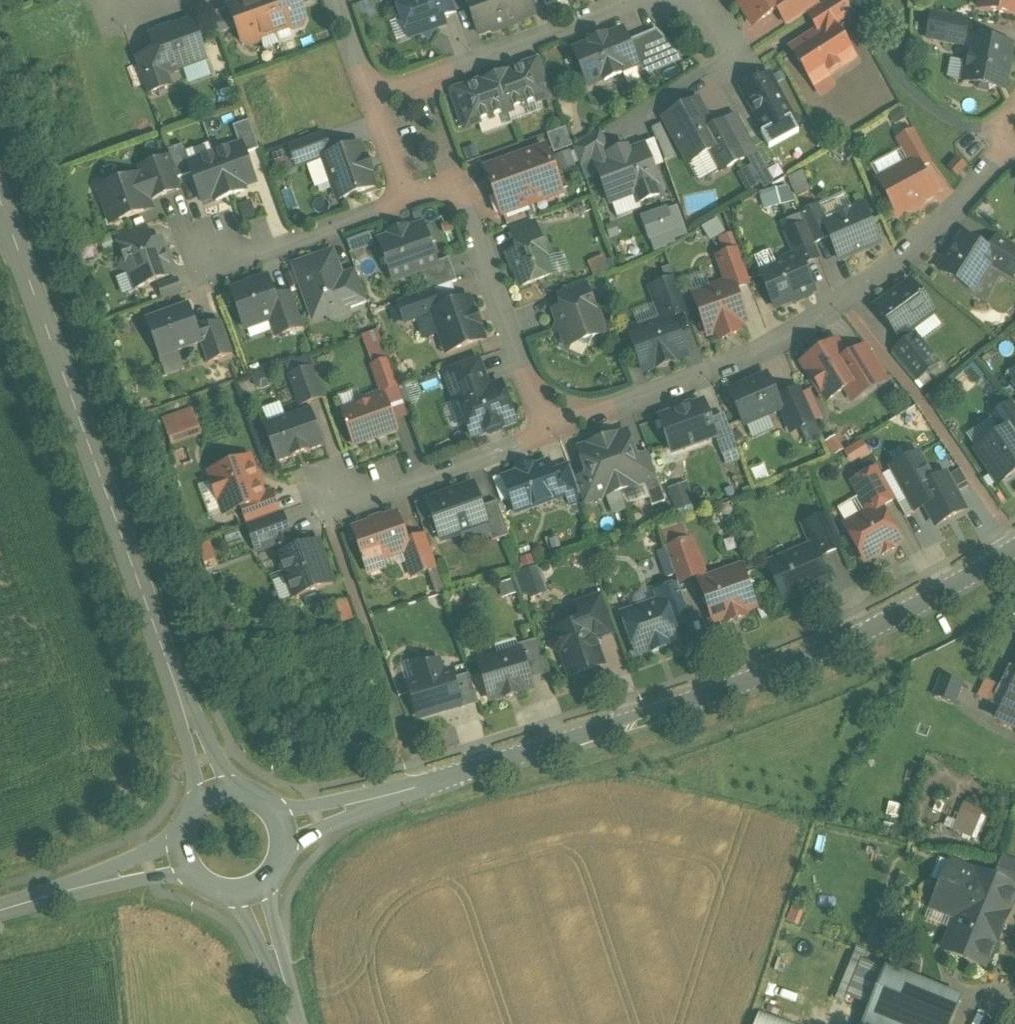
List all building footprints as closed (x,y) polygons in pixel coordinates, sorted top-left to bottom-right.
[(230,9),(238,29),(243,44),(250,48),(259,44),(261,39),(275,34),(263,0),(254,0),(230,9)] [(275,34),(289,29),(294,32),(303,28),(307,21),(301,7),(299,0),(263,0),(275,34)] [(397,3),(401,14),(396,23),(406,28),(409,38),(420,35),(430,39),(439,20),(457,13),(452,0),(407,0),(397,3)] [(480,35),(507,25),(498,0),(467,0),(480,35)] [(507,25),(535,15),(530,0),(498,0),(507,25)] [(755,26),(778,10),(786,5),(783,0),(738,0),(755,26)] [(786,5),(778,10),(789,27),(808,14),(819,7),(814,0),(783,0),(786,5)] [(808,14),(820,33),(838,22),(851,14),(842,0),(831,0),(819,7),(808,14)] [(980,10),(1014,16),(1014,0),(982,0),(980,10)] [(230,9),(211,15),(219,36),(238,29),(230,9)] [(969,21),(933,14),(929,39),(964,46),(969,21)] [(820,33),(792,51),(814,84),(855,58),(836,29),(838,22),(820,33)] [(193,23),(151,38),(157,53),(165,75),(166,75),(206,60),(193,23)] [(657,31),(628,43),(638,65),(644,63),(648,74),(680,60),(676,50),(658,31),(657,31)] [(606,37),(590,43),(591,45),(575,52),(589,87),(605,80),(605,82),(623,75),(622,73),(638,66),(638,65),(628,43),(623,32),(607,38),(606,37)] [(1012,47),(973,39),(965,83),(975,84),(978,90),(990,92),(995,88),(1002,89),(1004,76),(1006,77),(1012,47)] [(157,53),(136,61),(148,95),(170,87),(166,75),(165,75),(157,53)] [(542,62),(496,78),(509,112),(555,95),(542,62)] [(769,77),(744,90),(753,107),(768,133),(792,120),(769,77)] [(496,78),(450,95),(463,129),(509,112),(496,78)] [(698,102),(666,119),(690,164),(711,152),(722,146),(713,129),(698,102)] [(768,133),(753,107),(738,115),(761,156),(768,133)] [(747,158),(727,121),(713,129),(722,146),(711,152),(722,172),(747,158)] [(250,122),(234,128),(241,146),(242,146),(246,155),(260,150),(250,122)] [(655,130),(668,159),(676,155),(663,126),(655,130)] [(567,129),(548,136),(555,154),(574,148),(567,129)] [(601,132),(574,149),(581,168),(595,160),(605,153),(612,149),(601,132)] [(915,132),(899,141),(911,164),(916,162),(921,170),(932,163),(915,132)] [(324,134),(290,146),(291,150),(298,168),(298,169),(319,161),(317,155),(330,151),(324,134)] [(184,146),(169,151),(172,160),(179,180),(193,174),(190,165),(191,164),(184,146)] [(241,146),(216,156),(231,197),(245,192),(244,188),(256,183),(254,179),(256,178),(251,163),(249,164),(246,155),(242,146),(241,146)] [(360,146),(325,159),(340,201),(375,188),(371,174),(372,174),(367,159),(365,160),(360,146)] [(645,148),(629,154),(627,150),(612,156),(613,160),(609,162),(605,153),(595,160),(598,169),(611,203),(636,194),(640,203),(660,195),(657,186),(659,185),(645,148)] [(546,149),(486,170),(503,216),(563,194),(546,149)] [(298,168),(291,150),(283,153),(289,171),(298,168)] [(191,164),(190,165),(193,174),(196,183),(194,184),(200,199),(202,198),(203,203),(216,198),(217,202),(231,197),(216,156),(191,164)] [(168,159),(142,169),(144,175),(140,177),(146,196),(151,194),(154,201),(180,191),(179,189),(182,188),(179,180),(172,160),(169,161),(168,159)] [(595,160),(581,168),(584,175),(598,169),(595,160)] [(911,164),(905,168),(904,166),(892,172),(893,174),(880,182),(898,215),(935,195),(921,170),(916,162),(911,164)] [(801,174),(790,179),(797,195),(808,191),(801,174)] [(140,177),(105,189),(109,201),(106,208),(112,225),(144,213),(143,210),(146,204),(149,203),(146,196),(140,177)] [(792,187),(762,191),(765,209),(795,205),(792,187)] [(863,207),(851,213),(849,209),(836,215),(837,219),(826,223),(824,224),(830,238),(840,261),(879,244),(863,207)] [(819,208),(801,215),(806,226),(814,245),(830,238),(824,224),(826,223),(819,208)] [(801,215),(787,221),(792,232),(806,226),(801,215)] [(534,221),(511,230),(515,241),(538,232),(534,221)] [(680,221),(658,229),(663,242),(685,234),(680,221)] [(712,242),(727,234),(721,221),(706,228),(712,242)] [(153,244),(146,225),(117,236),(126,260),(121,270),(131,275),(137,290),(174,276),(171,270),(172,267),(169,258),(166,256),(161,241),(153,244)] [(792,232),(786,235),(796,258),(799,257),(804,266),(821,259),(814,245),(806,226),(792,232)] [(424,227),(380,243),(394,281),(422,271),(437,265),(437,264),(430,245),(436,242),(430,228),(425,230),(424,227)] [(538,232),(515,241),(519,252),(509,256),(514,270),(517,269),(524,287),(554,276),(550,264),(552,259),(542,231),(538,232)] [(371,235),(352,241),(355,252),(374,246),(371,235)] [(733,236),(721,241),(727,256),(739,252),(733,236)] [(988,252),(964,236),(957,248),(955,247),(948,258),(950,259),(941,272),(974,292),(991,265),(996,256),(988,252)] [(998,236),(988,252),(996,256),(991,265),(1013,279),(1014,276),(1014,246),(998,236)] [(727,256),(719,259),(728,284),(732,283),(735,291),(752,285),(739,251),(739,252),(727,256)] [(771,252),(755,258),(762,273),(777,266),(771,252)] [(597,278),(613,269),(606,256),(590,264),(597,278)] [(322,264),(314,260),(296,267),(311,309),(327,303),(331,314),(351,307),(352,306),(341,276),(335,257),(323,261),(322,264)] [(762,273),(761,273),(776,308),(814,292),(804,266),(799,257),(796,258),(777,266),(762,273)] [(437,265),(422,271),(430,293),(433,292),(458,283),(449,259),(437,264),(437,265)] [(356,270),(341,276),(352,306),(351,307),(352,310),(368,304),(356,270)] [(258,281),(250,284),(248,286),(232,292),(246,330),(277,319),(282,317),(276,300),(281,299),(279,296),(275,294),(274,294),(268,279),(261,282),(258,281)] [(177,280),(159,287),(164,301),(182,294),(177,280)] [(676,280),(651,289),(663,323),(673,319),(688,313),(676,280)] [(728,284),(695,297),(709,336),(718,333),(721,341),(740,334),(737,326),(747,322),(735,291),(732,283),(728,284)] [(911,283),(877,308),(900,339),(934,314),(911,283)] [(605,335),(587,285),(559,295),(565,313),(556,332),(590,348),(594,339),(605,335)] [(430,293),(399,304),(406,324),(433,314),(433,313),(440,311),(433,292),(430,293)] [(281,299),(276,300),(282,317),(277,319),(283,336),(305,328),(293,294),(281,299)] [(440,311),(433,313),(433,314),(448,354),(479,343),(484,340),(479,326),(481,325),(476,314),(475,315),(470,300),(440,311)] [(147,321),(161,360),(202,345),(204,345),(199,331),(189,305),(154,318),(147,321)] [(663,323),(630,334),(644,372),(687,356),(673,319),(663,323)] [(221,322),(199,331),(204,345),(202,345),(209,364),(233,356),(221,322)] [(915,336),(896,352),(919,380),(937,364),(915,336)] [(383,343),(368,348),(374,367),(389,361),(383,343)] [(837,343),(824,351),(816,349),(808,354),(806,362),(803,364),(827,402),(847,390),(860,381),(848,360),(847,359),(848,359),(843,351),(842,351),(837,343)] [(885,380),(866,350),(848,360),(860,381),(847,390),(853,400),(885,380)] [(287,365),(290,375),(315,367),(312,358),(287,365)] [(478,360),(444,372),(456,404),(459,402),(459,401),(489,390),(478,360)] [(374,367),(372,368),(382,394),(399,388),(389,361),(374,367)] [(313,368),(289,377),(296,397),(304,394),(308,406),(325,400),(313,368)] [(767,377),(731,393),(745,425),(780,410),(782,409),(778,400),(767,377)] [(489,390),(459,401),(459,402),(473,438),(516,423),(502,385),(489,390)] [(802,390),(778,400),(782,409),(780,410),(786,423),(794,420),(798,431),(801,429),(816,423),(802,390)] [(385,398),(343,413),(356,447),(397,432),(385,398)] [(704,404),(661,419),(671,449),(682,445),(688,447),(716,437),(711,422),(704,404)] [(992,417),(1003,433),(1013,426),(1014,428),(1014,407),(1012,404),(992,417)] [(312,410),(264,427),(278,465),(325,448),(312,410)] [(192,412),(165,422),(172,441),(199,431),(192,412)] [(725,417),(711,422),(716,437),(718,442),(733,436),(725,417)] [(816,423),(801,429),(808,443),(822,437),(816,423)] [(977,451),(1000,484),(1014,474),(1014,428),(1013,426),(1003,433),(977,451)] [(637,459),(627,432),(617,435),(618,437),(604,442),(622,493),(645,485),(636,460),(637,459)] [(733,436),(718,442),(723,457),(724,456),(737,452),(738,451),(733,436)] [(840,439),(825,444),(830,458),(845,454),(840,439)] [(604,442),(590,447),(589,445),(579,449),(588,477),(589,476),(598,501),(622,493),(604,442)] [(862,442),(845,452),(849,459),(858,454),(862,461),(870,455),(862,442)] [(737,452),(724,456),(727,464),(740,460),(737,452)] [(909,498),(916,511),(926,506),(917,490),(932,482),(917,454),(892,468),(909,498)] [(637,459),(636,460),(645,485),(658,480),(649,455),(637,459)] [(251,460),(211,474),(214,482),(212,483),(219,500),(220,499),(226,515),(243,509),(265,501),(264,497),(251,460)] [(549,464),(504,480),(516,514),(561,498),(552,473),(549,464)] [(576,481),(571,466),(552,473),(561,498),(568,495),(571,504),(583,500),(576,481)] [(878,469),(854,482),(871,512),(880,507),(881,508),(895,500),(878,469)] [(932,482),(917,490),(926,506),(936,526),(965,511),(945,475),(932,482)] [(588,477),(576,481),(583,500),(585,506),(598,501),(589,476),(588,477)] [(687,485),(671,491),(678,512),(694,506),(687,485)] [(472,488),(456,494),(455,493),(446,497),(430,503),(428,503),(429,506),(441,539),(441,542),(444,541),(487,525),(488,525),(482,509),(475,489),(475,487),(472,488)] [(265,501),(243,509),(249,526),(277,516),(277,514),(279,513),(272,494),(264,497),(265,501)] [(909,498),(898,504),(905,517),(916,511),(909,498)] [(510,537),(498,503),(482,509),(488,525),(487,525),(493,543),(510,537)] [(871,512),(845,526),(865,561),(900,542),(881,508),(880,507),(871,512)] [(249,526),(248,526),(258,553),(277,546),(290,541),(292,540),(282,514),(277,516),(249,526)] [(398,515),(354,531),(366,566),(368,565),(371,575),(384,570),(381,561),(404,553),(410,550),(408,543),(398,515)] [(828,516),(804,526),(810,540),(815,537),(824,557),(842,549),(828,516)] [(685,528),(663,536),(668,550),(690,542),(685,528)] [(427,537),(408,543),(410,550),(404,553),(412,578),(438,569),(427,537)] [(310,547),(294,552),(290,541),(277,546),(281,557),(280,557),(288,579),(292,578),(299,597),(334,585),(322,552),(320,553),(310,549),(310,547)] [(668,550),(667,550),(676,576),(679,584),(705,575),(693,541),(690,542),(668,550)] [(814,549),(770,568),(784,601),(828,582),(814,549)] [(676,576),(667,550),(659,553),(669,579),(676,576)] [(537,568),(516,575),(522,596),(530,594),(525,580),(539,575),(537,568)] [(742,569),(701,584),(714,622),(727,617),(729,623),(744,617),(742,612),(755,607),(742,569)] [(539,575),(525,580),(530,594),(544,589),(539,575)] [(679,586),(657,594),(660,603),(665,601),(673,626),(691,620),(679,586)] [(604,598),(577,607),(583,623),(588,621),(594,640),(616,632),(604,598)] [(340,626),(356,620),(350,601),(334,607),(340,626)] [(660,603),(623,616),(637,656),(653,650),(654,653),(668,648),(667,645),(678,641),(673,626),(665,601),(660,603)] [(583,623),(556,632),(557,636),(554,637),(551,644),(554,651),(561,655),(563,654),(571,677),(603,666),(594,640),(588,621),(583,623)] [(538,641),(518,646),(520,652),(521,652),(530,680),(549,675),(538,641)] [(520,652),(480,664),(491,701),(506,697),(506,699),(518,695),(518,694),(532,689),(530,680),(521,652),(520,652)] [(414,686),(406,688),(415,723),(460,711),(452,682),(451,675),(442,677),(439,667),(411,674),(414,686)] [(992,705),(1005,711),(1014,690),(1014,670),(1010,668),(992,705)] [(452,682),(460,711),(475,707),(467,678),(452,682)] [(962,685),(943,678),(936,697),(955,704),(962,685)] [(1005,711),(999,722),(1014,730),(1014,690),(1005,711)] [(963,802),(951,830),(980,843),(992,815),(963,802)] [(1004,861),(996,881),(1014,889),(1014,865),(1004,861)] [(976,873),(976,874),(951,865),(935,904),(960,915),(945,951),(985,967),(996,940),(997,940),(1007,915),(1006,914),(1009,907),(1014,893),(1014,889),(996,881),(976,873)] [(888,970),(866,1023),(949,1023),(959,1000),(888,970)] [(761,1013),(758,1023),(802,1023),(761,1013)]
